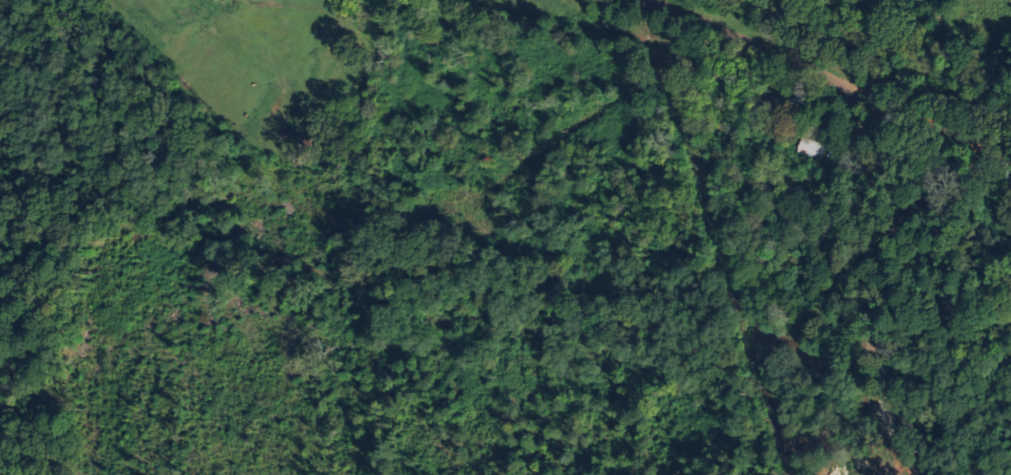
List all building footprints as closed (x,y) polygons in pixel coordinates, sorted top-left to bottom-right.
[(821,160),(826,144),(801,137),(796,154),(821,160)]
